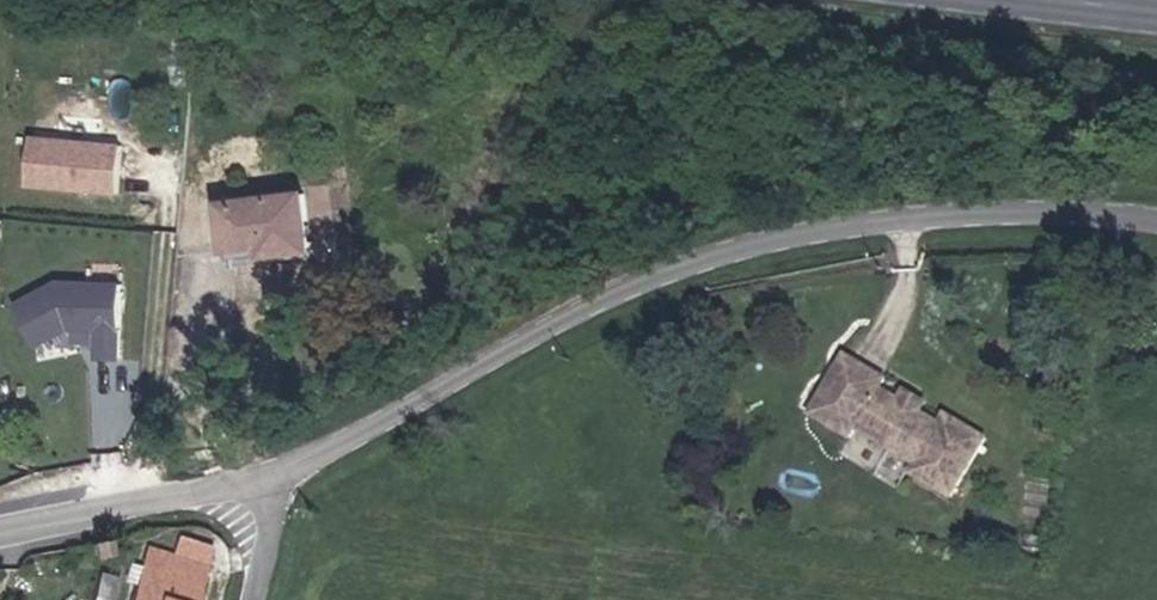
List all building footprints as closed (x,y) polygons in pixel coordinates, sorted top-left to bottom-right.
[(125,156),(34,147),(29,194),(120,204),(125,156)] [(263,254),(318,247),(309,186),(218,197),(225,250),(262,246),(263,254)] [(69,329),(120,330),(122,284),(59,282),(14,306),(35,346),(58,334),(55,329),(66,323),(69,329)] [(914,410),(896,400),(874,387),(880,377),(839,353),(832,367),(824,378),(804,414),(814,421),(844,438),(849,428),(864,438),(910,464),(905,474),(945,497),(980,437),(939,412),(934,422),(914,410)] [(901,390),(896,400),(914,410),(920,401),(901,390)] [(201,544),(168,534),(161,556),(133,548),(119,599),(186,599),(201,544)] [(100,536),(86,538),(88,553),(102,550),(100,536)] [(83,591),(80,599),(100,599),(83,591)]
